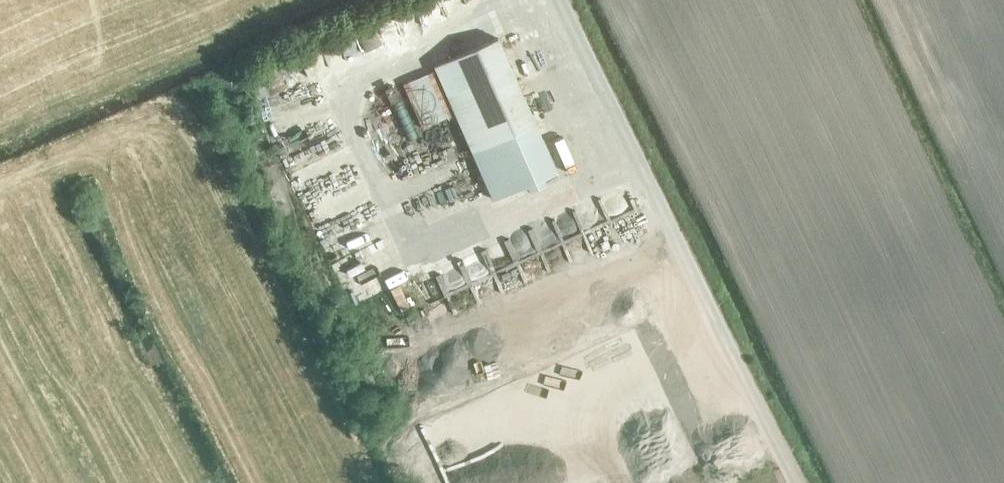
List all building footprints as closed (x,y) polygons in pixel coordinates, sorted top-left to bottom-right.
[(558,168),(499,35),(435,63),(494,196),(558,168)]
